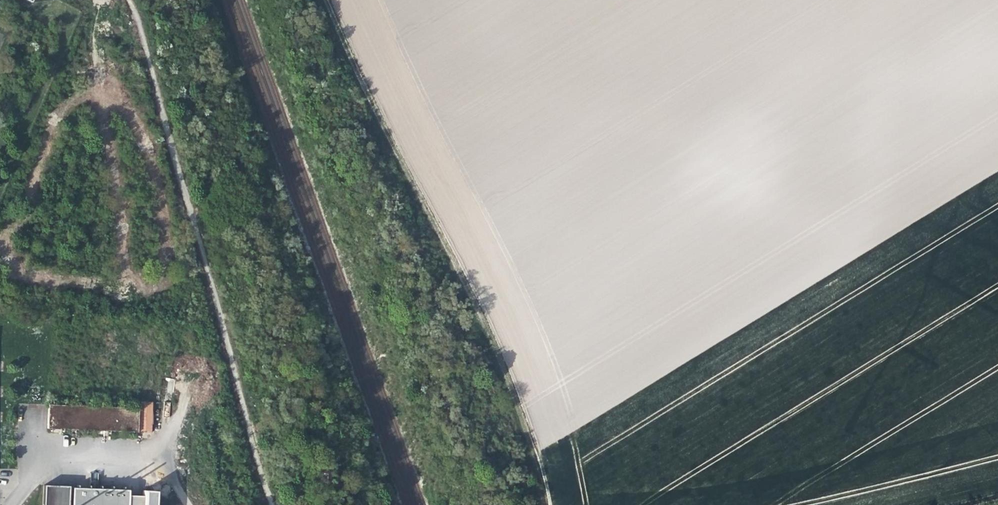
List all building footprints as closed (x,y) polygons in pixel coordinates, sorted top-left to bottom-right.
[(140,402),(140,406),(49,404),(49,428),(152,432),(153,402),(140,402)] [(156,488),(145,488),(144,494),(129,493),(129,488),(101,487),(98,473),(90,473),(89,487),(74,487),(73,504),(155,504),(156,488)] [(69,485),(45,484),(44,504),(69,504),(69,485)]
